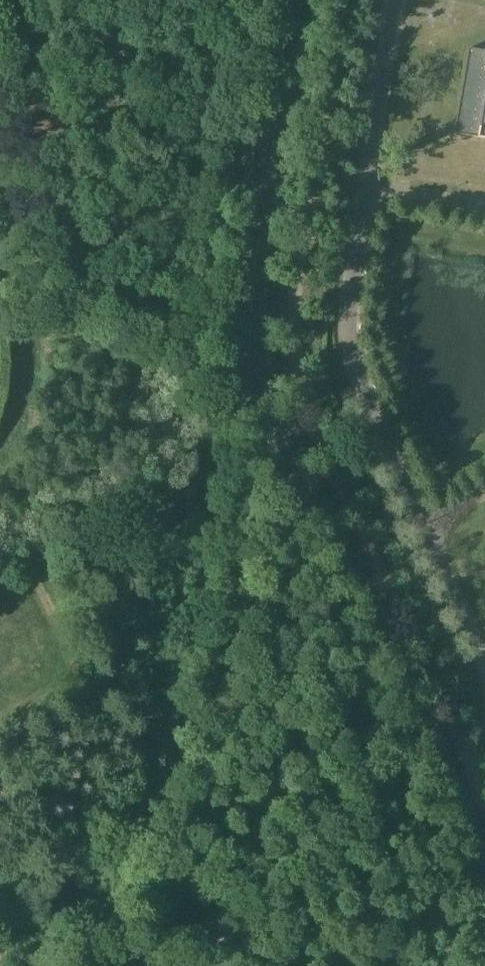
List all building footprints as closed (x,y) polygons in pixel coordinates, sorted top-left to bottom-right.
[(471,47),(456,133),(484,138),(484,49),(471,47)]
